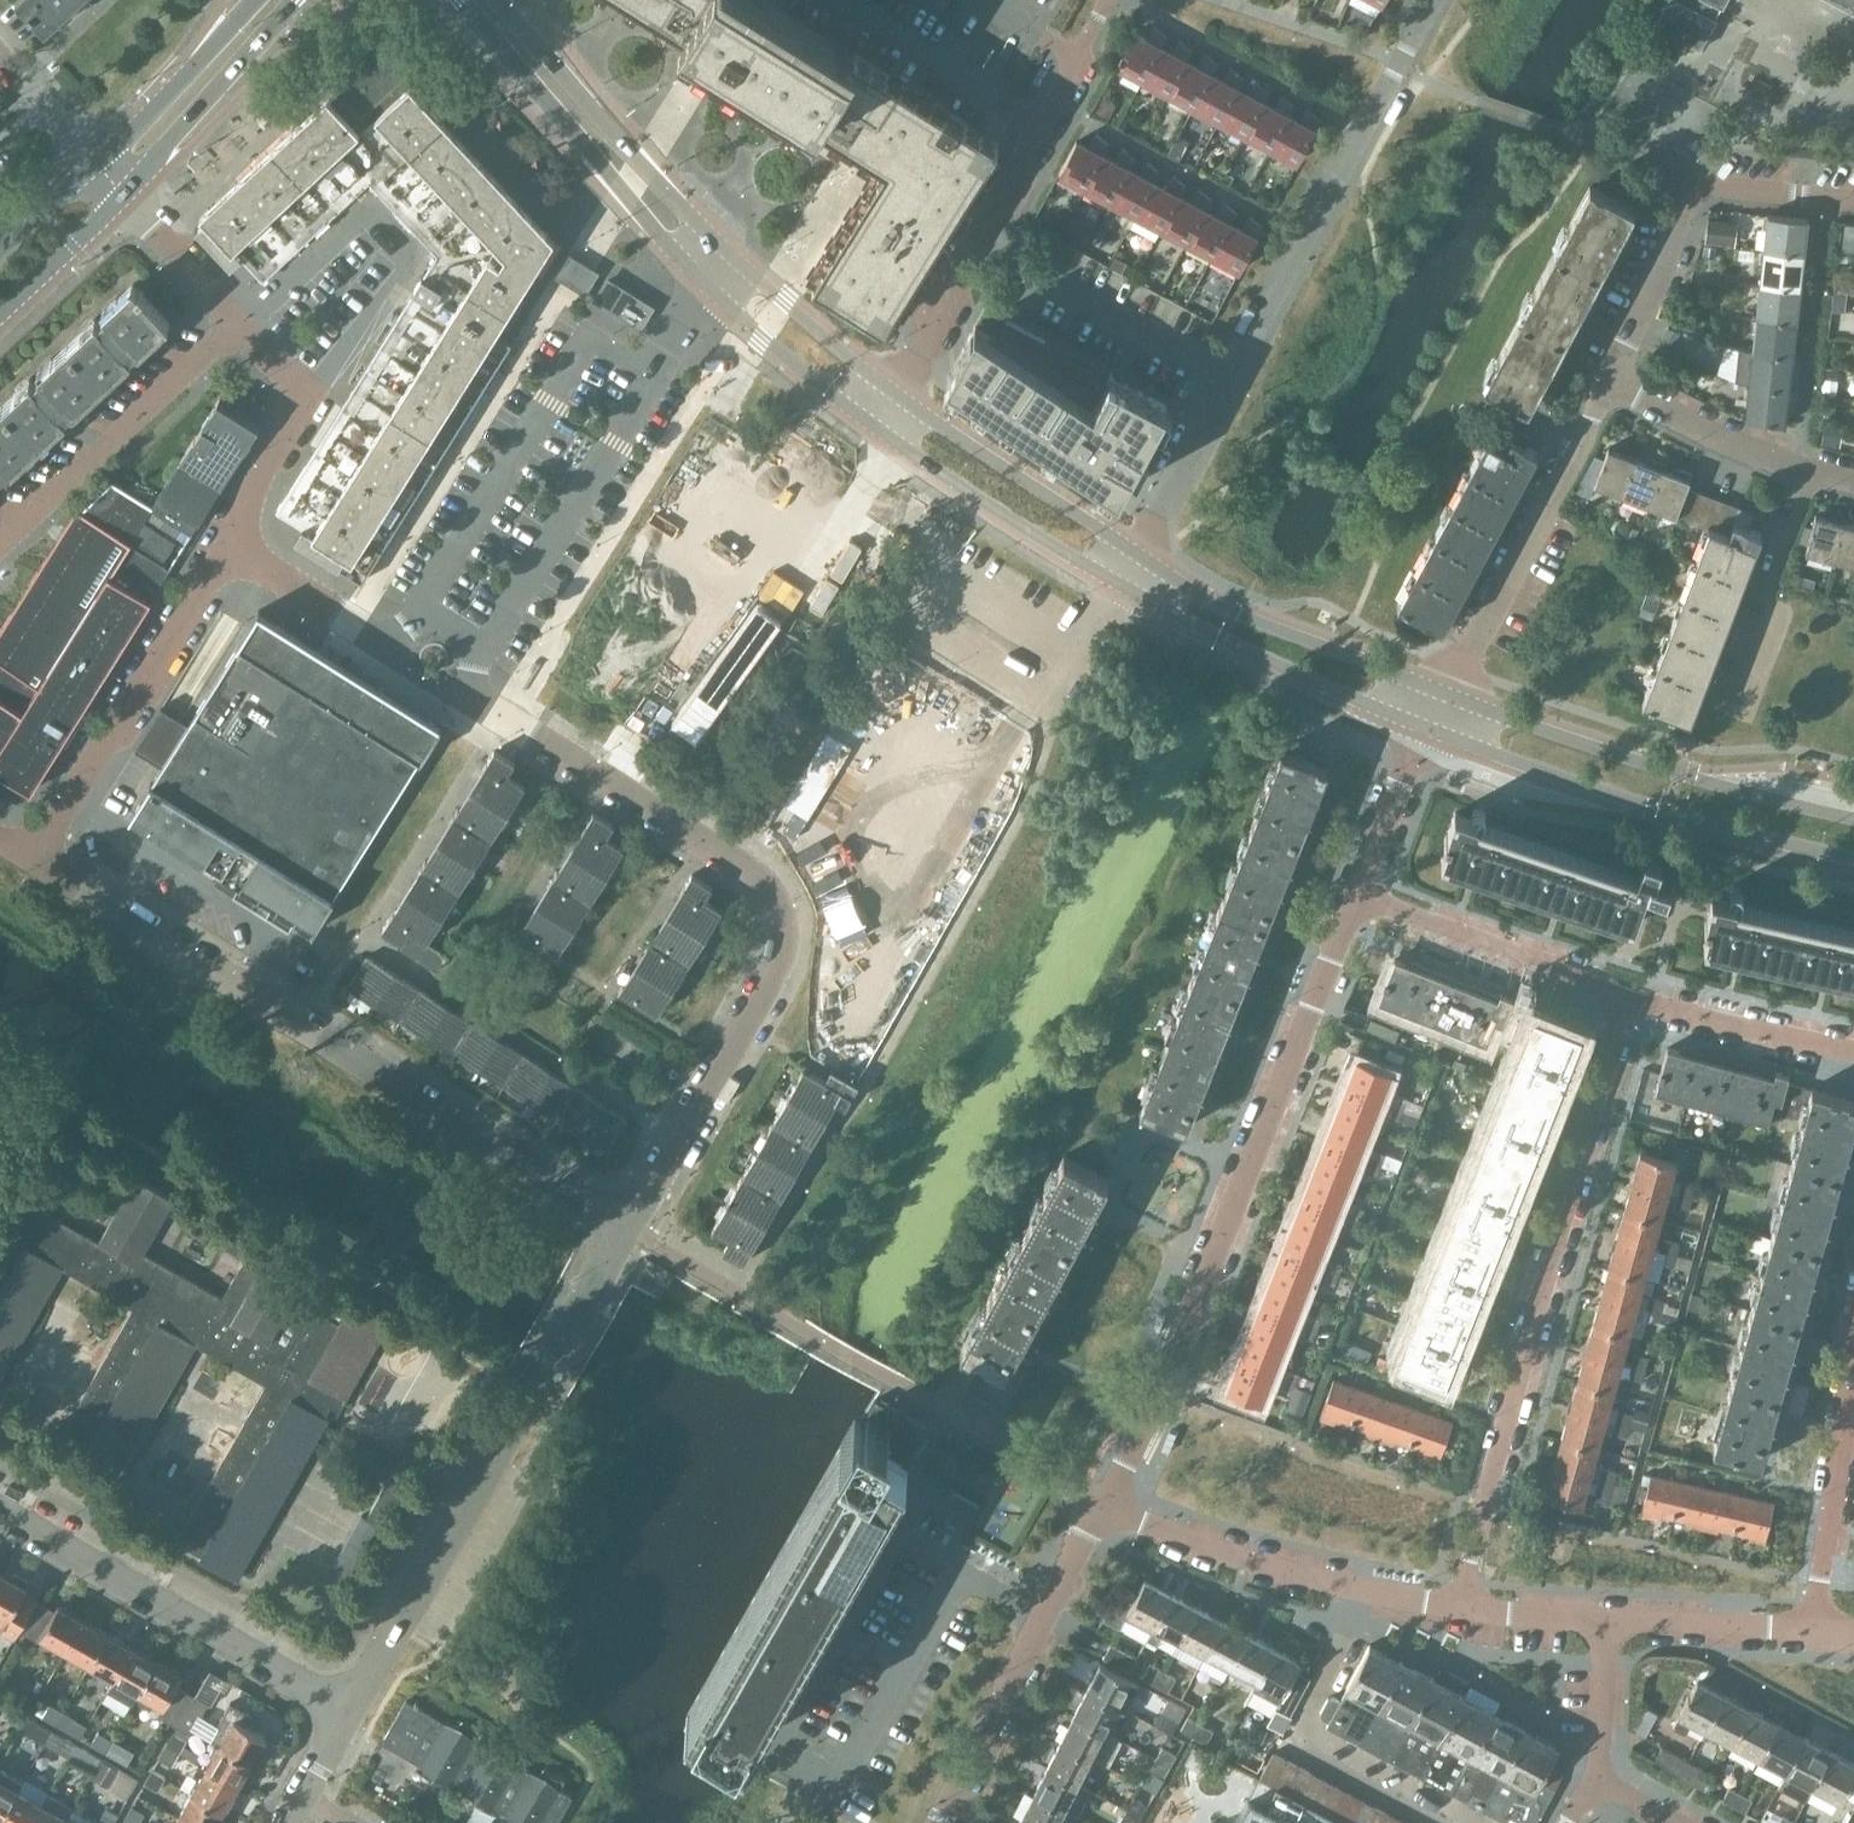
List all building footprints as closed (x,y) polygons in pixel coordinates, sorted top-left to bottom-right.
[(28,13),(27,13),(32,18),(33,17),(47,32),(71,9),(74,12),(83,4),(80,1),(81,0),(17,0),(28,13)] [(717,52),(718,49),(730,57),(726,63),(886,164),(813,281),(885,325),(999,143),(856,54),(850,62),(752,0),(633,0),(717,52)] [(1655,26),(1701,51),(1723,8),(1727,0),(1669,0),(1655,26)] [(1853,10),(1853,0),(1836,0),(1853,10)] [(1135,33),(1118,65),(1144,79),(1161,47),(1167,36),(1155,26),(1148,40),(1135,33)] [(201,215),(206,221),(195,231),(231,269),(242,259),(263,282),(369,182),(437,255),(423,278),(422,278),(412,293),(413,294),(276,512),(303,529),(295,541),(339,569),(340,568),(363,582),(512,343),(496,333),(555,239),(404,77),(411,71),(379,36),(329,83),(335,90),(201,215)] [(1161,47),(1144,79),(1170,92),(1187,61),(1193,50),(1181,40),(1173,54),(1161,47)] [(1199,67),(1187,61),(1170,92),(1195,106),(1212,75),(1213,75),(1219,64),(1206,53),(1199,67)] [(1213,75),(1212,75),(1195,106),(1221,120),(1238,88),(1238,89),(1244,77),(1232,67),(1224,81),(1213,75)] [(1238,89),(1238,88),(1221,120),(1246,134),(1263,102),(1264,102),(1270,91),(1257,81),(1250,95),(1238,89)] [(1264,102),(1263,102),(1246,134),(1272,147),(1289,116),(1295,105),(1283,95),(1275,109),(1264,102)] [(1321,119),(1308,108),(1301,122),(1289,116),(1272,147),(1298,162),(1315,130),(1321,119)] [(1090,148),(1077,141),(1060,173),(1087,187),(1103,155),(1104,155),(1110,144),(1097,134),(1090,148)] [(1104,155),(1103,155),(1087,187),(1112,200),(1129,169),(1135,158),(1123,148),(1115,162),(1104,155)] [(1129,169),(1112,200),(1138,214),(1155,183),(1161,172),(1149,161),(1141,175),(1129,169)] [(1155,183),(1138,214),(1163,228),(1180,196),(1180,197),(1186,185),(1174,175),(1167,189),(1155,183)] [(1634,209),(1590,186),(1554,252),(1599,276),(1634,209)] [(1180,197),(1180,196),(1163,228),(1189,242),(1206,210),(1212,199),(1200,189),(1192,203),(1180,197)] [(1206,210),(1189,242),(1214,255),(1231,224),(1237,213),(1225,203),(1218,217),(1206,210)] [(1768,215),(1764,250),(1805,254),(1808,220),(1768,215)] [(1231,224),(1214,255),(1241,269),(1257,238),(1263,227),(1251,216),(1243,230),(1231,224)] [(1708,219),(1705,242),(1732,245),(1733,232),(1726,231),(1727,221),(1708,219)] [(1760,284),(1801,288),(1805,254),(1764,250),(1760,284)] [(1554,252),(1519,318),(1564,341),(1599,276),(1554,252)] [(572,258),(560,276),(585,291),(596,273),(572,258)] [(597,299),(641,326),(652,308),(608,281),(597,299)] [(68,346),(104,385),(170,324),(134,284),(86,328),(89,331),(81,338),(79,335),(68,346)] [(1797,322),(1801,288),(1760,284),(1757,318),(1797,322)] [(1848,292),(1834,291),(1832,310),(1845,312),(1848,292)] [(1564,341),(1519,318),(1484,384),(1517,401),(1516,402),(1524,406),(1524,405),(1528,408),(1564,341)] [(1757,318),(1753,351),(1793,356),(1797,322),(1757,318)] [(1095,403),(976,324),(948,378),(1122,492),(1169,405),(1111,374),(1095,403)] [(14,396),(3,406),(39,445),(104,385),(68,346),(21,389),(24,392),(16,399),(14,396)] [(1753,351),(1749,385),(1790,390),(1793,356),(1753,351)] [(1790,390),(1749,385),(1745,420),(1786,424),(1790,390)] [(150,509),(192,534),(261,424),(219,398),(150,509)] [(3,406),(0,409),(0,481),(39,445),(3,406)] [(1506,449),(1511,439),(1517,429),(1499,419),(1488,440),(1506,449)] [(1538,453),(1511,439),(1506,450),(1486,440),(1398,606),(1443,630),(1538,453)] [(1594,486),(1622,496),(1636,459),(1609,448),(1594,486)] [(1636,459),(1622,496),(1649,506),(1663,469),(1636,459)] [(1649,506),(1676,517),(1686,490),(1690,479),(1663,469),(1649,506)] [(32,791),(35,785),(131,634),(130,634),(170,570),(128,544),(132,538),(142,522),(150,509),(152,506),(113,482),(112,481),(82,511),(77,508),(77,509),(57,540),(53,547),(0,632),(0,771),(32,791)] [(1699,495),(1686,490),(1676,517),(1690,521),(1699,495)] [(1713,500),(1699,495),(1690,521),(1703,526),(1713,500)] [(1703,526),(1709,528),(1709,527),(1717,530),(1726,505),(1713,500),(1703,526)] [(1736,513),(1739,514),(1740,511),(1726,505),(1717,530),(1728,534),(1736,513)] [(1709,527),(1709,528),(1643,703),(1691,721),(1762,535),(1749,530),(1750,518),(1739,514),(1736,513),(1728,534),(1717,530),(1709,527)] [(1806,554),(1835,561),(1845,522),(1816,515),(1806,554)] [(132,538),(165,559),(175,543),(142,522),(132,538)] [(1853,566),(1853,525),(1845,522),(1835,561),(1853,566)] [(151,784),(130,817),(131,818),(132,817),(223,874),(217,882),(289,927),(294,919),(313,930),(312,931),(314,932),(334,899),(333,898),(397,797),(389,792),(394,783),(402,788),(421,759),(422,759),(443,726),(441,725),(440,727),(259,614),(261,612),(259,611),(248,629),(238,644),(239,645),(189,725),(184,733),(177,728),(158,716),(163,708),(162,707),(135,750),(163,767),(152,785),(151,784)] [(1282,749),(1254,821),(1301,839),(1312,811),(1318,812),(1322,801),(1316,800),(1329,768),(1282,749)] [(382,931),(401,943),(399,948),(437,972),(448,956),(428,943),(526,786),(508,775),(515,764),(495,751),(382,931)] [(1448,842),(1442,859),(1633,925),(1643,897),(1649,899),(1661,864),(1645,859),(1637,882),(1476,826),(1478,820),(1455,812),(1445,841),(1448,842)] [(521,930),(559,954),(625,849),(607,838),(615,826),(594,814),(521,930)] [(1301,839),(1254,821),(1223,898),(1270,917),(1284,882),(1290,883),(1294,872),(1289,869),(1301,839)] [(620,992),(657,1015),(723,910),(706,899),(713,888),(693,875),(620,992)] [(1853,979),(1853,935),(1734,908),(1736,902),(1712,896),(1705,925),(1709,926),(1704,945),(1853,979)] [(1194,973),(1225,987),(1240,993),(1251,965),(1257,967),(1261,957),(1256,954),(1270,917),(1223,898),(1194,973)] [(394,973),(368,957),(348,988),(374,1005),(394,973)] [(1518,1055),(1534,1014),(1511,1005),(1514,998),(1501,993),(1499,999),(1395,958),(1379,1001),(1518,1055)] [(374,1005),(400,1021),(420,989),(394,973),(374,1005)] [(1240,993),(1225,987),(1194,973),(1166,1046),(1212,1064),(1223,1037),(1229,1038),(1233,1028),(1228,1025),(1240,993)] [(400,1021),(426,1037),(446,1006),(420,989),(400,1021)] [(446,1006),(426,1037),(452,1054),(472,1022),(446,1006)] [(1506,1085),(1553,1102),(1582,1031),(1535,1013),(1534,1014),(1518,1055),(1506,1085)] [(452,1054),(479,1070),(498,1038),(472,1022),(452,1054)] [(479,1070),(505,1086),(524,1055),(498,1038),(479,1070)] [(1200,1096),(1212,1065),(1165,1046),(1141,1109),(1187,1128),(1194,1110),(1201,1109),(1205,1099),(1200,1096)] [(1775,1077),(1668,1048),(1656,1091),(1769,1123),(1772,1110),(1803,1119),(1812,1089),(1788,1082),(1790,1075),(1776,1071),(1775,1077)] [(524,1055),(505,1086),(531,1103),(551,1071),(524,1055)] [(1357,1059),(1346,1087),(1381,1101),(1392,1073),(1357,1059)] [(804,1069),(712,1230),(730,1240),(723,1252),(744,1264),(755,1244),(756,1241),(750,1238),(802,1147),(808,1151),(816,1138),(815,1137),(811,1143),(806,1140),(831,1097),(837,1101),(846,1106),(859,1084),(858,1083),(837,1072),(836,1073),(838,1074),(832,1085),(826,1081),(804,1069)] [(531,1103),(557,1119),(577,1087),(551,1071),(531,1103)] [(1525,1175),(1553,1102),(1506,1085),(1478,1157),(1525,1175)] [(1346,1087),(1335,1114),(1370,1128),(1381,1101),(1346,1087)] [(1803,1119),(1790,1166),(1839,1179),(1848,1146),(1853,1146),(1853,1134),(1852,1133),(1853,1124),(1853,1099),(1812,1088),(1812,1089),(1803,1119)] [(1335,1114),(1324,1142),(1360,1156),(1370,1128),(1335,1114)] [(1314,1169),(1349,1183),(1360,1156),(1324,1142),(1314,1169)] [(1633,1182),(1669,1192),(1677,1163),(1641,1153),(1633,1182)] [(1027,1226),(1071,1249),(1087,1220),(1092,1222),(1098,1212),(1093,1208),(1109,1179),(1064,1156),(1027,1226)] [(1497,1246),(1525,1175),(1478,1157),(1450,1228),(1497,1246)] [(1819,1251),(1839,1179),(1790,1166),(1770,1239),(1819,1251)] [(1314,1169),(1303,1197),(1338,1210),(1349,1183),(1314,1169)] [(237,1580),(329,1419),(321,1414),(328,1403),(340,1410),(390,1322),(352,1300),(339,1323),(294,1297),(306,1275),(270,1254),(259,1272),(243,1263),(223,1298),(143,1253),(174,1199),(136,1178),(99,1243),(21,1198),(0,1234),(0,1379),(63,1268),(134,1308),(65,1429),(89,1443),(88,1445),(125,1467),(196,1344),(267,1384),(178,1540),(202,1554),(200,1558),(237,1580)] [(1625,1210),(1661,1220),(1669,1192),(1633,1182),(1625,1210)] [(1338,1210),(1303,1197),(1292,1224),(1327,1238),(1338,1210)] [(1617,1239),(1653,1249),(1661,1220),(1625,1210),(1617,1239)] [(1292,1224),(1281,1252),(1316,1265),(1327,1238),(1292,1224)] [(1071,1249),(1027,1226),(994,1287),(1038,1311),(1051,1288),(1056,1290),(1062,1280),(1057,1276),(1071,1249)] [(1470,1315),(1497,1246),(1450,1228),(1423,1296),(1470,1315)] [(1609,1267),(1646,1277),(1653,1249),(1617,1239),(1609,1267)] [(1799,1324),(1819,1251),(1770,1239),(1750,1313),(1799,1324)] [(1281,1252),(1270,1279),(1305,1293),(1316,1265),(1281,1252)] [(1601,1296),(1638,1306),(1646,1277),(1609,1267),(1601,1296)] [(1260,1306),(1295,1320),(1305,1293),(1270,1279),(1260,1306)] [(306,1296),(331,1311),(340,1295),(315,1281),(306,1296)] [(994,1288),(961,1350),(1005,1373),(1015,1355),(1020,1357),(1026,1347),(1021,1343),(1038,1312),(994,1288)] [(1470,1315),(1423,1296),(1398,1359),(1445,1378),(1470,1315)] [(1594,1324),(1630,1334),(1638,1306),(1601,1296),(1594,1324)] [(1295,1320),(1260,1306),(1249,1334),(1284,1348),(1295,1320)] [(1780,1394),(1799,1324),(1750,1313),(1732,1379),(1780,1394)] [(1586,1352),(1622,1362),(1630,1334),(1594,1324),(1586,1352)] [(1284,1348),(1249,1334),(1238,1361),(1273,1375),(1284,1348)] [(1578,1381),(1614,1391),(1622,1362),(1586,1352),(1578,1381)] [(1273,1375),(1238,1361),(1227,1390),(1262,1403),(1273,1375)] [(1337,1419),(1352,1424),(1364,1390),(1334,1379),(1321,1417),(1335,1422),(1337,1419)] [(1780,1394),(1732,1379),(1713,1447),(1762,1460),(1780,1394)] [(1614,1391),(1578,1381),(1570,1409),(1607,1419),(1614,1391)] [(1393,1400),(1364,1390),(1352,1424),(1367,1430),(1366,1433),(1380,1438),(1393,1400)] [(687,1713),(746,1747),(908,1465),(895,1457),(912,1426),(903,1421),(892,1415),(896,1407),(880,1397),(864,1425),(855,1420),(687,1713)] [(1423,1411),(1393,1400),(1380,1438),(1394,1443),(1396,1440),(1411,1445),(1423,1411)] [(1570,1409),(1562,1438),(1599,1448),(1607,1419),(1570,1409)] [(1423,1411),(1411,1445),(1426,1450),(1425,1454),(1440,1459),(1453,1421),(1423,1411)] [(1562,1438),(1555,1466),(1591,1476),(1599,1448),(1562,1438)] [(1591,1476),(1555,1466),(1546,1495),(1583,1505),(1591,1476)] [(1659,1514),(1675,1517),(1683,1482),(1652,1475),(1642,1514),(1658,1517),(1659,1514)] [(1690,1525),(1704,1528),(1713,1489),(1683,1482),(1675,1517),(1690,1521),(1690,1525)] [(1720,1528),(1735,1532),(1744,1496),(1713,1489),(1704,1528),(1719,1531),(1720,1528)] [(947,1507),(970,1520),(978,1505),(955,1492),(947,1507)] [(1744,1496),(1735,1532),(1751,1535),(1750,1539),(1766,1542),(1775,1503),(1744,1496)] [(332,1569),(357,1583),(364,1572),(355,1566),(378,1526),(366,1519),(362,1517),(332,1569)] [(37,1600),(24,1593),(27,1588),(26,1587),(28,1583),(28,1580),(18,1575),(15,1576),(13,1580),(2,1574),(0,1577),(0,1630),(15,1639),(37,1600)] [(1126,1617),(1151,1632),(1172,1593),(1146,1579),(1126,1617)] [(1154,1627),(1180,1641),(1198,1607),(1172,1593),(1154,1627)] [(42,1637),(66,1651),(84,1620),(59,1606),(56,1611),(43,1604),(26,1634),(39,1642),(42,1637)] [(1180,1641),(1206,1655),(1224,1621),(1198,1607),(1180,1641)] [(108,1634),(84,1620),(66,1651),(91,1665),(108,1634)] [(1206,1655),(1232,1668),(1250,1635),(1224,1621),(1206,1655)] [(108,1634),(91,1665),(116,1679),(133,1648),(108,1634)] [(1275,1648),(1250,1635),(1232,1668),(1257,1682),(1275,1648)] [(1111,1643),(1104,1657),(1130,1671),(1137,1657),(1111,1643)] [(1327,1727),(1358,1743),(1402,1662),(1370,1645),(1347,1689),(1327,1727)] [(116,1679),(140,1693),(157,1662),(133,1648),(116,1679)] [(1302,1662),(1275,1648),(1257,1682),(1284,1696),(1297,1671),(1302,1662)] [(157,1662),(140,1693),(164,1706),(159,1716),(172,1724),(190,1693),(177,1686),(182,1676),(157,1662)] [(1358,1743),(1390,1760),(1390,1759),(1433,1679),(1402,1662),(1358,1743)] [(1088,1689),(1122,1707),(1126,1709),(1140,1682),(1101,1663),(1088,1689)] [(1163,1670),(1150,1664),(1143,1677),(1156,1684),(1163,1670)] [(1176,1677),(1163,1670),(1156,1684),(1169,1691),(1176,1677)] [(1311,1679),(1297,1671),(1284,1696),(1277,1709),(1291,1717),(1311,1679)] [(1464,1695),(1433,1679),(1390,1759),(1421,1776),(1464,1695)] [(1692,1722),(1706,1729),(1725,1694),(1698,1680),(1673,1726),(1686,1733),(1692,1722)] [(1074,1715),(1108,1733),(1122,1707),(1088,1689),(1074,1715)] [(1706,1729),(1733,1744),(1752,1709),(1725,1694),(1706,1729)] [(1495,1712),(1464,1695),(1421,1777),(1452,1793),(1495,1712)] [(196,1697),(179,1727),(192,1735),(210,1704),(196,1697)] [(1187,1708),(1170,1699),(1162,1712),(1179,1721),(1187,1708)] [(455,1728),(407,1701),(383,1742),(525,1822),(557,1822),(572,1795),(561,1789),(566,1780),(544,1768),(539,1776),(519,1765),(524,1757),(502,1744),(497,1752),(477,1741),(482,1733),(460,1720),(455,1728)] [(231,1703),(211,1738),(221,1745),(258,1766),(265,1753),(264,1750),(260,1747),(266,1737),(253,1729),(259,1719),(231,1703)] [(44,1717),(57,1725),(64,1712),(51,1705),(44,1717)] [(1733,1744),(1760,1758),(1778,1723),(1752,1709),(1733,1744)] [(64,1712),(57,1725),(70,1732),(77,1720),(64,1712)] [(1526,1728),(1495,1712),(1452,1793),(1483,1810),(1526,1728)] [(1074,1715),(1061,1741),(1095,1759),(1108,1733),(1074,1715)] [(1201,1724),(1188,1717),(1181,1730),(1194,1737),(1201,1724)] [(1760,1758),(1786,1772),(1805,1737),(1778,1723),(1760,1758)] [(33,1736),(46,1743),(53,1731),(40,1724),(33,1736)] [(1207,1744),(1214,1731),(1201,1724),(1194,1737),(1207,1744)] [(1547,1770),(1559,1746),(1526,1728),(1483,1810),(1509,1822),(1537,1822),(1556,1789),(1541,1781),(1546,1771),(1546,1770),(1547,1770)] [(53,1731),(46,1743),(59,1751),(66,1738),(53,1731)] [(92,1745),(106,1753),(113,1740),(99,1733),(92,1745)] [(175,1733),(168,1746),(180,1753),(187,1740),(175,1733)] [(1813,1786),(1832,1751),(1805,1737),(1786,1772),(1813,1786)] [(1095,1759),(1061,1741),(1048,1767),(1082,1785),(1095,1759)] [(221,1745),(207,1769),(238,1786),(243,1777),(248,1779),(251,1778),(258,1766),(221,1745)] [(160,1759),(172,1766),(180,1753),(168,1746),(160,1759)] [(1156,1758),(1170,1766),(1177,1754),(1163,1746),(1156,1758)] [(1653,1763),(1681,1777),(1689,1762),(1662,1747),(1653,1763)] [(102,1759),(88,1751),(81,1764),(95,1771),(102,1759)] [(1832,1751),(1813,1786),(1840,1801),(1853,1775),(1853,1763),(1832,1751)] [(1260,1778),(1274,1785),(1288,1760),(1274,1752),(1260,1778)] [(1170,1766),(1156,1758),(1150,1770),(1163,1778),(1170,1766)] [(1288,1760),(1274,1785),(1287,1792),(1301,1766),(1288,1760)] [(1689,1762),(1681,1777),(1690,1782),(1698,1767),(1689,1762)] [(1313,1773),(1301,1766),(1287,1792),(1300,1799),(1313,1773)] [(1048,1767),(1035,1793),(1069,1811),(1069,1810),(1079,1815),(1091,1790),(1082,1785),(1048,1767)] [(207,1769),(193,1793),(224,1811),(238,1786),(207,1769)] [(154,1770),(146,1784),(158,1791),(166,1777),(154,1770)] [(1313,1773),(1300,1799),(1312,1806),(1326,1780),(1313,1773)] [(1,1822),(19,1791),(0,1780),(0,1821),(1,1822)] [(1312,1806),(1325,1812),(1339,1787),(1326,1780),(1312,1806)] [(1338,1820),(1325,1813),(1312,1806),(1299,1799),(1287,1792),(1277,1787),(1266,1807),(1249,1798),(1235,1822),(1344,1822),(1338,1820)] [(1339,1787),(1325,1812),(1338,1819),(1352,1794),(1339,1787)] [(1723,1800),(1734,1806),(1741,1794),(1729,1788),(1723,1800)] [(4,1822),(33,1822),(43,1805),(19,1791),(1,1822),(4,1822)] [(179,1818),(188,1822),(217,1822),(224,1811),(193,1793),(179,1818)] [(1035,1793),(1022,1819),(1029,1822),(1063,1822),(1069,1811),(1035,1793)] [(1345,1822),(1353,1822),(1365,1801),(1352,1794),(1338,1819),(1345,1822)] [(1734,1806),(1746,1812),(1752,1800),(1741,1794),(1734,1806)] [(1127,1809),(1141,1817),(1148,1805),(1134,1797),(1127,1809)] [(1377,1807),(1365,1801),(1353,1822),(1369,1822),(1377,1807)] [(68,1819),(43,1805),(33,1822),(65,1822),(68,1819)] [(125,1820),(131,1822),(140,1822),(145,1814),(133,1807),(125,1820)] [(1390,1814),(1377,1807),(1369,1822),(1385,1822),(1390,1814)] [(65,1822),(97,1822),(73,1809),(68,1819),(65,1822)] [(1127,1809),(1121,1821),(1125,1822),(1138,1822),(1141,1817),(1127,1809)] [(1403,1821),(1390,1814),(1385,1822),(1402,1822),(1403,1821)]
